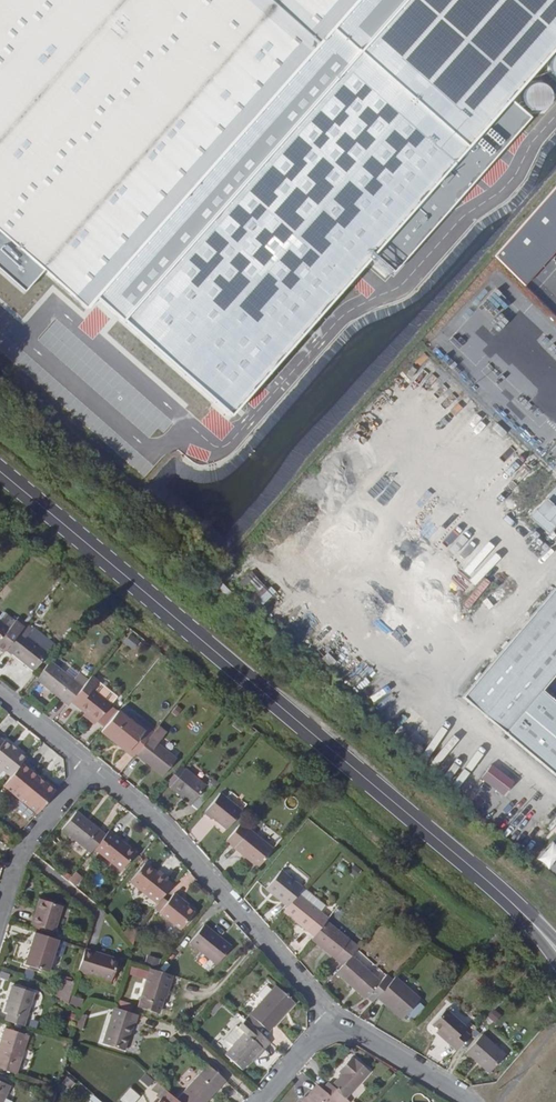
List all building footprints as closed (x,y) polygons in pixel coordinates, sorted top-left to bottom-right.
[(91,304),(350,0),(0,0),(0,226),(91,304)] [(491,258),(526,287),(555,250),(555,180),(491,258)] [(555,523),(555,489),(530,513),(547,531),(555,523)] [(254,570),(241,581),(263,606),(276,595),(254,570)] [(465,689),(555,769),(555,695),(544,684),(555,671),(555,587),(465,689)] [(16,621),(3,611),(0,615),(0,621),(10,629),(16,621)] [(4,652),(6,650),(26,625),(18,618),(16,621),(10,629),(0,621),(0,649),(4,652)] [(32,630),(26,625),(6,650),(33,671),(45,656),(25,640),(32,630)] [(35,627),(32,630),(25,640),(45,656),(55,644),(35,627)] [(130,636),(122,629),(115,637),(124,644),(130,636)] [(38,680),(69,705),(72,701),(83,687),(74,680),(52,662),(38,680)] [(74,680),(83,687),(89,680),(80,672),(74,680)] [(99,682),(92,676),(89,680),(83,687),(72,701),(86,712),(98,722),(111,706),(112,704),(93,689),(99,682)] [(118,697),(99,682),(93,689),(112,704),(118,697)] [(117,711),(111,706),(98,722),(104,727),(117,711)] [(137,754),(154,733),(149,729),(146,732),(134,723),(119,711),(102,732),(134,757),(137,754)] [(96,724),(98,722),(86,712),(84,715),(96,724)] [(137,719),(134,723),(146,732),(149,729),(137,719)] [(159,726),(154,733),(137,754),(163,775),(177,759),(158,744),(167,732),(159,726)] [(10,778),(20,765),(26,758),(4,741),(3,742),(0,740),(0,770),(10,778)] [(428,761),(439,770),(452,755),(442,746),(428,761)] [(503,795),(515,780),(491,763),(480,778),(503,795)] [(20,765),(10,778),(2,787),(37,815),(55,793),(44,784),(43,786),(36,780),(38,779),(20,765)] [(185,769),(181,765),(166,784),(170,787),(185,769)] [(170,787),(198,810),(213,791),(185,769),(170,787)] [(213,779),(207,786),(214,791),(219,784),(213,779)] [(213,819),(228,830),(242,812),(221,794),(205,814),(213,820),(213,819)] [(62,830),(91,853),(95,849),(106,835),(77,812),(62,830)] [(226,841),(259,867),(273,849),(241,823),(226,841)] [(109,831),(106,835),(95,849),(122,871),(136,853),(109,831)] [(555,860),(555,844),(554,841),(538,857),(548,868),(555,860)] [(157,904),(171,886),(166,881),(156,873),(145,864),(130,882),(157,904)] [(361,871),(354,864),(348,871),(355,878),(361,871)] [(158,871),(156,873),(166,881),(168,879),(158,871)] [(62,876),(69,881),(72,877),(65,872),(62,876)] [(288,907),(298,895),(303,889),(282,872),(267,890),(288,907)] [(76,873),(69,882),(75,887),(83,878),(76,873)] [(168,903),(160,912),(181,929),(194,913),(182,903),(183,901),(175,894),(168,903)] [(302,899),(298,895),(288,907),(284,912),(287,915),(302,899)] [(168,903),(162,899),(155,908),(160,912),(168,903)] [(287,915),(314,937),(327,922),(329,920),(302,899),(287,915)] [(40,900),(32,925),(55,932),(62,907),(40,900)] [(328,952),(344,965),(354,954),(360,947),(327,922),(314,937),(312,940),(324,949),(325,947),(329,950),(328,952)] [(231,947),(205,925),(190,943),(216,965),(231,947)] [(131,926),(122,933),(133,946),(137,933),(131,926)] [(47,972),(57,941),(36,934),(26,966),(47,972)] [(101,955),(86,950),(79,973),(111,983),(118,961),(106,957),(106,959),(101,958),(101,955)] [(354,954),(344,965),(339,971),(353,984),(356,981),(369,994),(376,999),(377,998),(393,980),(387,975),(383,979),(354,954)] [(157,971),(161,959),(147,955),(144,967),(157,971)] [(170,965),(166,961),(160,969),(164,973),(170,965)] [(127,974),(145,980),(148,970),(130,965),(127,974)] [(34,972),(27,970),(24,978),(32,980),(34,972)] [(1,971),(0,973),(0,979),(8,981),(10,974),(1,971)] [(167,994),(173,978),(157,973),(150,971),(138,1009),(158,1015),(160,1008),(161,1008),(166,994),(167,994)] [(244,1008),(251,1013),(274,983),(267,978),(244,1008)] [(395,978),(393,980),(377,998),(384,1003),(387,1001),(404,1017),(407,1015),(418,1002),(420,1000),(395,978)] [(67,1005),(71,995),(75,983),(65,979),(61,991),(58,997),(67,1005)] [(367,997),(369,994),(356,981),(353,984),(367,997)] [(6,1013),(4,1020),(24,1026),(34,993),(12,986),(3,1013),(6,1013)] [(276,986),(246,1020),(259,1031),(263,1026),(269,1031),(294,1003),(276,986)] [(71,995),(67,1005),(80,1013),(84,1000),(71,995)] [(118,1000),(115,1008),(130,1012),(132,1005),(118,1000)] [(387,1001),(384,1003),(402,1020),(404,1017),(387,1001)] [(424,1007),(418,1002),(407,1015),(412,1020),(424,1007)] [(114,1009),(105,1037),(103,1044),(118,1048),(124,1050),(133,1024),(136,1025),(138,1016),(114,1009)] [(450,1045),(456,1051),(470,1036),(463,1030),(465,1028),(445,1010),(431,1025),(439,1032),(452,1043),(450,1045)] [(501,1016),(495,1010),(488,1018),(494,1023),(501,1016)] [(72,1012),(69,1023),(75,1025),(78,1014),(72,1012)] [(82,1030),(86,1016),(80,1014),(76,1028),(82,1030)] [(251,1059),(268,1040),(259,1031),(246,1020),(245,1019),(239,1026),(246,1032),(226,1054),(243,1069),(251,1059)] [(0,1046),(0,1069),(16,1074),(28,1035),(5,1028),(0,1046)] [(439,1032),(437,1034),(450,1045),(452,1043),(439,1032)] [(489,1073),(504,1056),(482,1036),(467,1053),(489,1073)] [(254,1062),(271,1042),(268,1040),(251,1059),(254,1062)] [(334,1101),(339,1101),(343,1098),(345,1100),(368,1073),(355,1061),(354,1063),(350,1060),(338,1073),(342,1076),(331,1088),(328,1085),(322,1091),(334,1101)] [(178,1101),(207,1101),(225,1081),(207,1065),(177,1101),(178,1101)] [(154,1081),(146,1074),(140,1080),(149,1088),(154,1081)] [(75,1084),(67,1078),(63,1084),(70,1090),(75,1084)] [(10,1085),(0,1081),(0,1101),(3,1101),(10,1085)] [(140,1097),(130,1088),(119,1100),(122,1101),(136,1101),(140,1097)] [(322,1091),(319,1088),(307,1101),(334,1101),(322,1091)] [(177,1101),(164,1090),(157,1099),(160,1101),(178,1101),(177,1101)]
